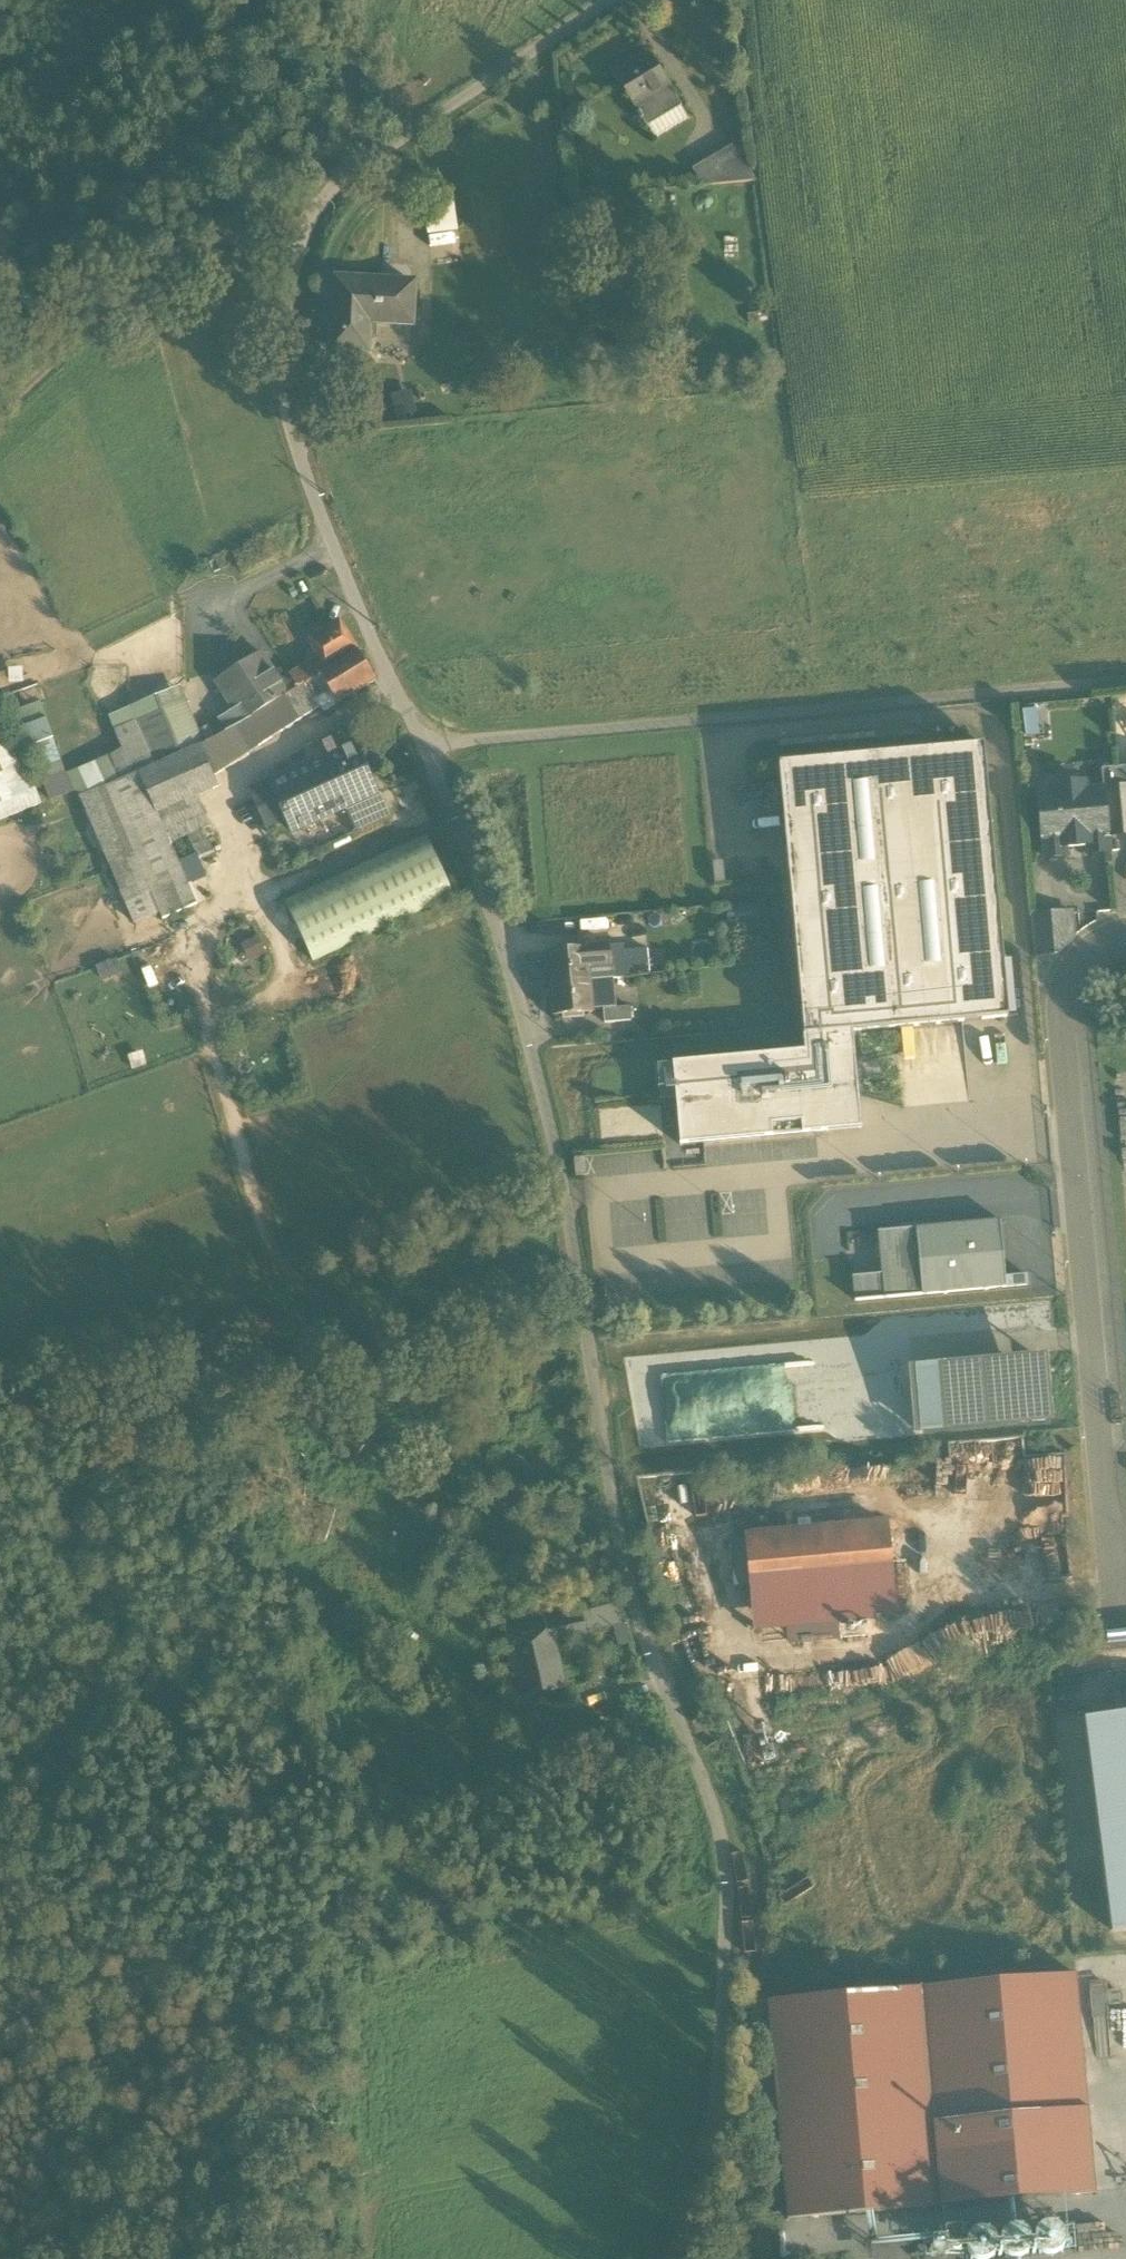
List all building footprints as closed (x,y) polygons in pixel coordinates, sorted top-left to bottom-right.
[(616,75),(635,106),(668,87),(649,55),(616,75)] [(680,107),(675,98),(668,87),(635,106),(642,117),(648,126),(680,107)] [(688,120),(680,107),(648,126),(655,139),(688,120)] [(697,170),(707,186),(754,182),(734,148),(697,170)] [(457,231),(453,198),(423,202),(427,235),(457,231)] [(333,351),(368,353),(370,324),(370,316),(413,319),(416,284),(345,279),(342,313),(335,312),(333,351)] [(342,313),(345,279),(338,279),(335,312),(342,313)] [(370,316),(370,324),(412,327),(413,319),(370,316)] [(391,395),(396,417),(417,413),(412,390),(391,395)] [(307,642),(318,659),(326,671),(357,651),(358,651),(339,622),(307,642)] [(375,682),(357,651),(326,671),(319,676),(328,691),(333,699),(337,705),(375,682)] [(319,676),(326,671),(318,659),(290,676),(289,676),(279,682),(261,653),(215,682),(234,712),(219,722),(226,733),(243,724),(284,698),(319,676)] [(284,698),(299,722),(320,707),(315,698),(328,691),(319,676),(284,698)] [(136,724),(184,703),(179,690),(113,717),(118,729),(123,750),(109,757),(66,775),(44,783),(51,802),(75,793),(85,796),(105,788),(106,788),(154,767),(136,724)] [(315,698),(320,707),(333,699),(328,691),(315,698)] [(200,747),(213,777),(299,722),(284,698),(243,724),(226,733),(201,746),(200,747)] [(17,730),(19,730),(47,720),(40,703),(11,714),(17,730)] [(136,724),(154,767),(200,747),(201,746),(184,703),(136,724)] [(28,756),(33,754),(56,746),(47,720),(19,730),(28,756)] [(305,751),(311,764),(311,765),(356,744),(350,731),(305,751)] [(26,793),(17,772),(0,733),(0,805),(26,793)] [(286,820),(292,834),(345,809),(378,793),(356,744),(311,765),(311,764),(270,783),(286,820)] [(33,754),(44,783),(66,775),(56,746),(33,754)] [(189,887),(180,866),(156,812),(197,796),(218,788),(213,777),(200,747),(154,767),(106,788),(151,893),(160,914),(163,920),(197,905),(189,887)] [(984,747),(779,765),(804,1036),(853,1032),(1009,1018),(984,747)] [(1103,791),(1122,789),(1125,789),(1125,768),(1101,770),(1103,791)] [(0,805),(0,820),(40,805),(25,769),(17,772),(26,793),(0,805)] [(286,820),(270,783),(252,791),(269,827),(286,820)] [(1039,797),(1045,859),(1065,857),(1064,845),(1087,843),(1088,855),(1109,853),(1107,830),(1103,791),(1085,793),(1084,786),(1057,788),(1057,795),(1039,797)] [(126,904),(151,893),(106,788),(105,788),(85,796),(80,798),(126,904)] [(1107,830),(1125,829),(1125,828),(1122,789),(1103,791),(1107,830)] [(345,809),(356,833),(389,817),(378,793),(345,809)] [(214,834),(197,796),(156,812),(180,866),(197,859),(213,852),(206,838),(214,834)] [(298,850),(322,844),(318,829),(294,836),(298,850)] [(284,901),(313,962),(453,896),(425,835),(284,901)] [(197,859),(180,866),(189,887),(206,879),(197,859)] [(151,893),(126,904),(135,925),(160,914),(151,893)] [(759,903),(729,905),(729,920),(759,918),(759,903)] [(1031,917),(1035,957),(1055,956),(1071,941),(1069,914),(1031,917)] [(258,937),(241,946),(248,960),(265,952),(258,937)] [(590,967),(591,981),(614,979),(655,975),(652,946),(621,949),(620,944),(610,945),(611,950),(612,965),(590,967)] [(550,951),(553,984),(591,981),(590,967),(612,965),(611,950),(610,945),(588,947),(550,951)] [(96,966),(101,981),(122,973),(117,959),(96,966)] [(614,979),(591,981),(594,1010),(607,1009),(617,1008),(614,979)] [(594,1013),(594,1010),(591,981),(553,984),(556,1017),(594,1013)] [(607,1009),(608,1026),(634,1024),(632,1006),(617,1008),(607,1009)] [(815,1134),(859,1107),(853,1032),(804,1036),(803,1036),(804,1052),(673,1064),(680,1146),(773,1138),(772,1126),(801,1124),(802,1135),(815,1134)] [(859,1107),(815,1134),(861,1129),(859,1107)] [(773,1138),(802,1135),(801,1124),(772,1126),(773,1138)] [(852,1277),(855,1301),(1006,1288),(1005,1277),(1000,1221),(878,1232),(882,1274),(852,1277)] [(1005,1277),(1006,1288),(1028,1286),(1027,1275),(1005,1277)] [(911,1376),(916,1430),(1051,1418),(1046,1364),(911,1376)] [(750,1594),(753,1630),(790,1627),(837,1623),(863,1620),(892,1618),(884,1528),(749,1539),(754,1593),(750,1594)] [(623,1602),(580,1613),(586,1634),(587,1639),(629,1628),(623,1602)] [(554,1643),(586,1634),(580,1613),(548,1621),(554,1643)] [(863,1620),(837,1623),(839,1639),(865,1638),(863,1620)] [(506,1631),(511,1654),(554,1643),(548,1621),(506,1631)] [(837,1623),(790,1627),(791,1644),(839,1639),(837,1623)] [(566,1689),(554,1643),(511,1654),(521,1697),(551,1690),(552,1693),(566,1689)] [(1085,1719),(1112,1931),(1125,1929),(1125,1713),(1085,1719)] [(1075,1975),(769,2001),(782,2157),(788,2220),(1094,2194),(1075,1975)] [(767,2158),(782,2157),(769,2001),(749,2003),(760,2127),(764,2127),(767,2158)]
